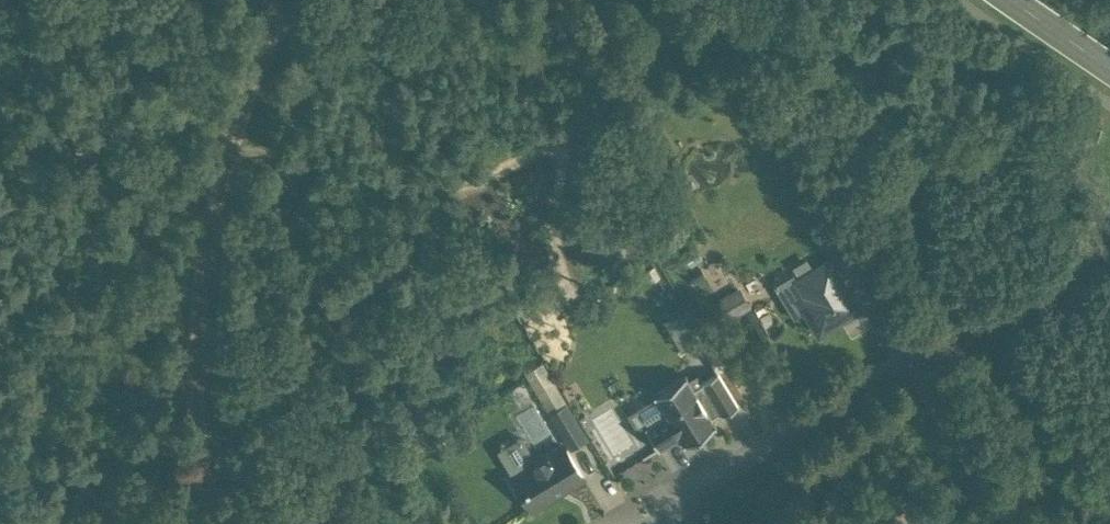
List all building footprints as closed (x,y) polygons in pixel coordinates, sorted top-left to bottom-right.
[(829,259),(796,279),(812,305),(805,310),(818,332),(859,308),(829,259)] [(718,355),(695,318),(687,322),(711,360),(718,355)] [(717,371),(702,380),(703,382),(721,412),(722,414),(738,405),(717,371)] [(694,388),(685,373),(653,393),(665,413),(645,425),(659,448),(679,436),(686,447),(690,445),(687,441),(716,423),(712,417),(721,412),(703,382),(694,388)] [(586,437),(565,403),(550,412),(571,446),(586,437)] [(563,444),(515,473),(513,480),(516,486),(523,487),(534,504),(582,475),(563,444)]
